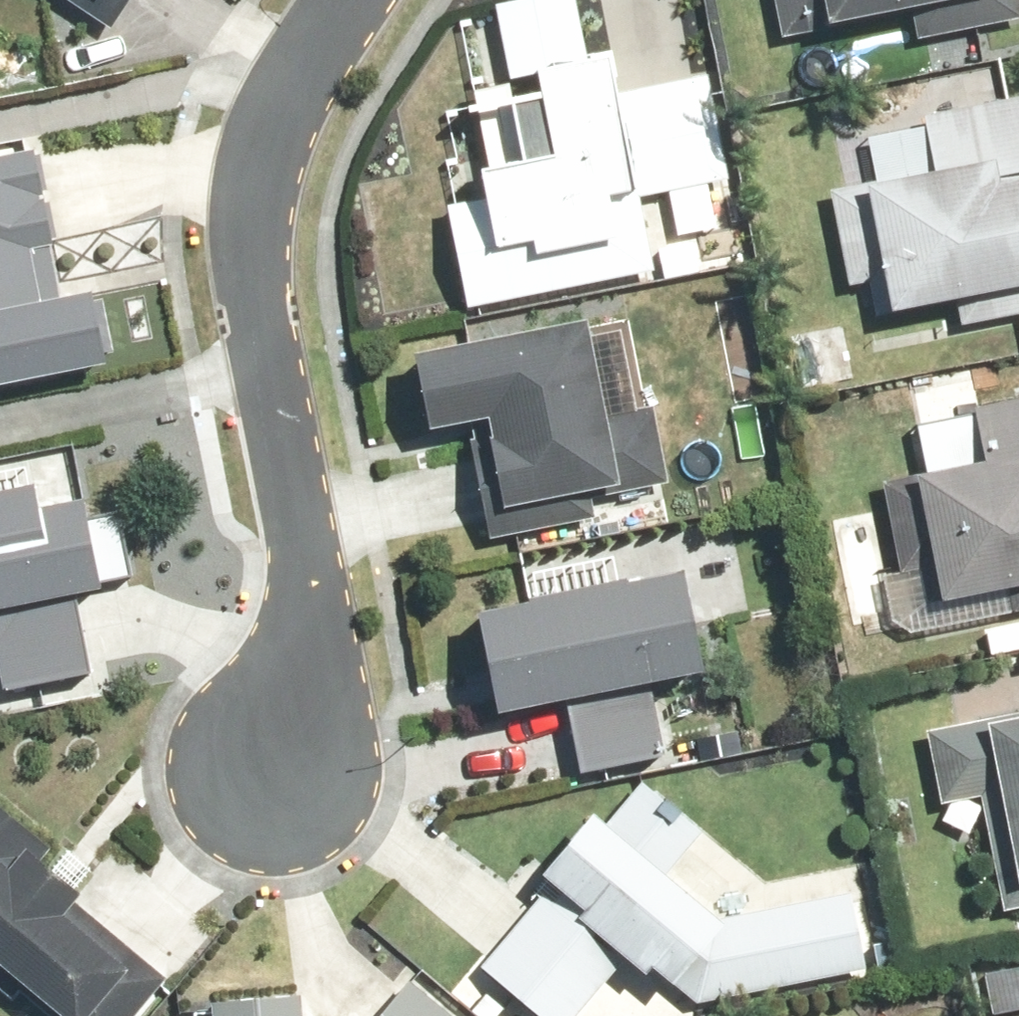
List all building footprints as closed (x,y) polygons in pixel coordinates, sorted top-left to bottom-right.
[(472,12),(488,88),(460,95),(478,175),(460,179),(467,207),(438,214),(462,324),(744,263),(704,79),(622,97),(612,55),(582,62),(568,0),(525,0),(472,12)] [(812,27),(908,11),(913,42),(994,29),(1013,26),(1009,0),(808,0),(812,27)] [(886,138),(895,184),(878,188),(903,314),(974,301),(980,327),(1018,320),(1018,113),(886,138)] [(0,164),(0,387),(109,365),(63,150),(0,164)] [(472,511),(477,544),(588,527),(584,500),(658,488),(646,415),(589,425),(574,334),(399,362),(412,437),(474,428),(486,510),(472,511)] [(914,431),(926,479),(898,486),(931,612),(1008,591),(1013,614),(1018,612),(1018,404),(914,431)] [(72,532),(67,504),(25,511),(23,493),(0,497),(0,695),(82,682),(68,602),(83,599),(117,594),(106,526),(72,532)] [(671,759),(658,688),(700,680),(681,579),(480,618),(499,717),(576,703),(589,774),(671,759)] [(975,724),(1006,892),(1018,889),(1018,715),(975,724)] [(542,894),(476,971),(528,1015),(575,1015),(617,967),(635,982),(639,976),(652,987),(658,979),(692,1008),(853,970),(839,868),(766,884),(642,779),(597,835),(579,820),(526,881),(542,894)] [(44,1015),(136,1015),(163,984),(22,866),(37,846),(0,814),(0,979),(44,1015)] [(981,979),(988,1015),(1018,1015),(1018,971),(981,979)] [(405,985),(378,1015),(442,1015),(405,985)] [(289,1005),(186,1011),(186,1015),(290,1015),(289,1005)]
